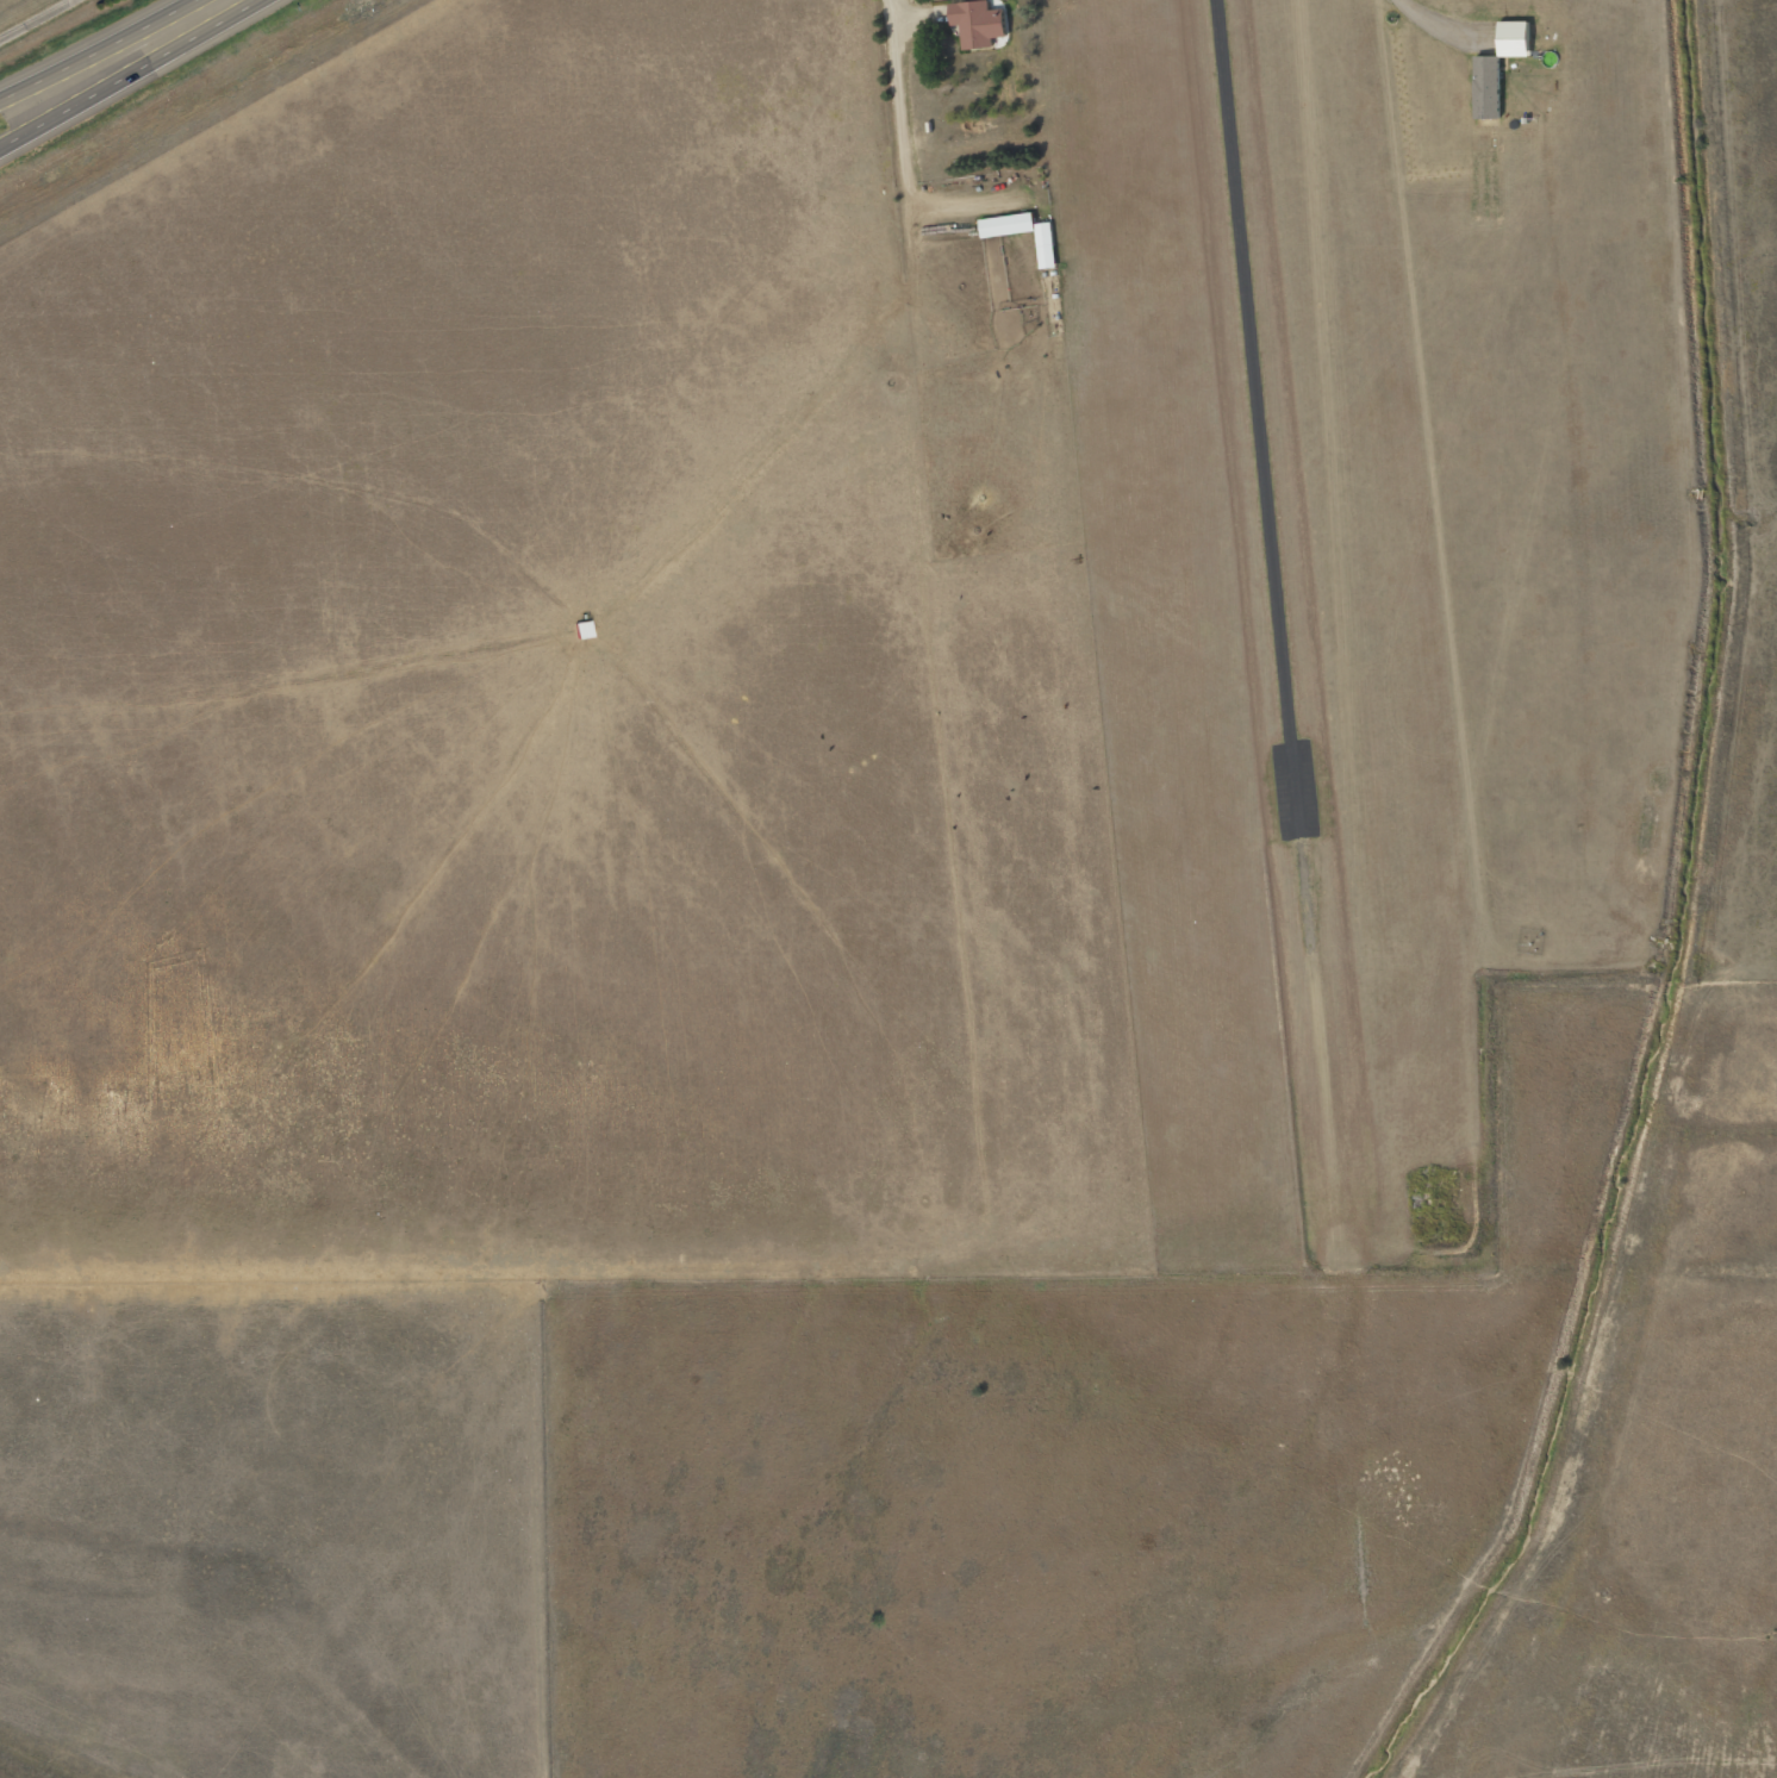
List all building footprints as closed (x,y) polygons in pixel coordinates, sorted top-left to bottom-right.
[(947,2),(949,25),(960,24),(961,49),(991,47),(990,37),(1003,36),(1002,9),(987,9),(987,0),(947,2)] [(1527,20),(1497,20),(1496,56),(1526,56),(1527,20)] [(1497,118),(1498,56),(1473,55),(1472,118),(1497,118)] [(980,237),(1034,231),(1032,212),(978,217),(980,237)] [(1054,268),(1052,222),(1035,223),(1037,268),(1054,268)]
